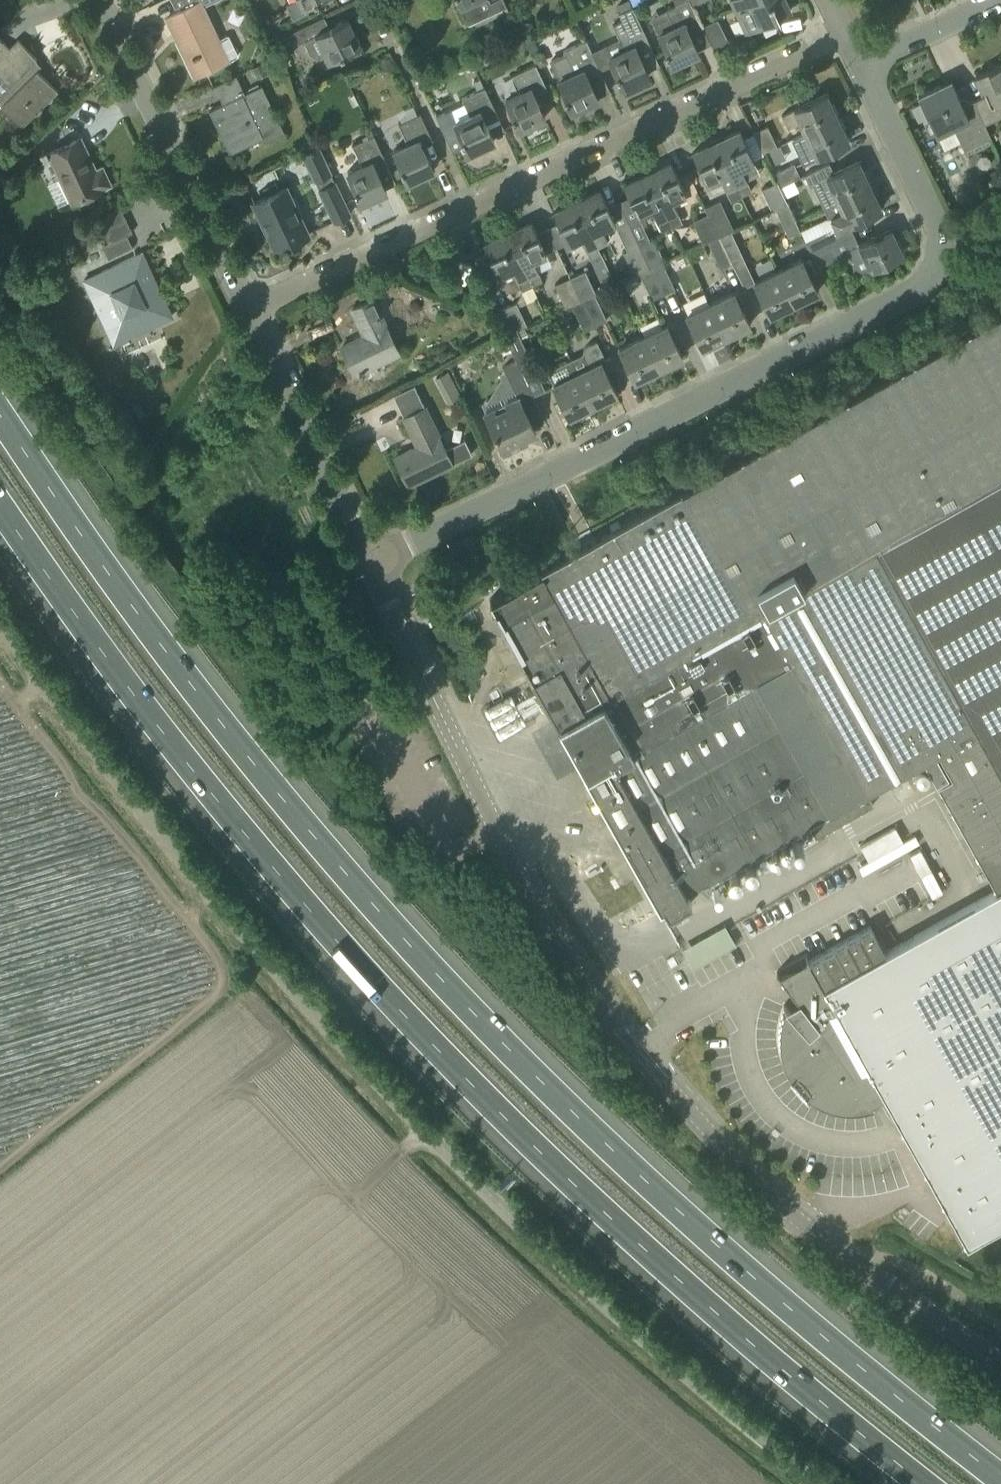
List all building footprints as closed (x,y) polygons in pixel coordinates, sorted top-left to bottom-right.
[(316,0),(293,0),(286,4),(293,17),(304,11),(302,7),(316,0)] [(503,0),(457,0),(468,24),(506,6),(503,0)] [(692,6),(689,0),(686,0),(665,10),(668,16),(653,23),(658,32),(662,41),(665,48),(663,49),(671,65),(698,52),(687,29),(699,24),(692,6)] [(740,18),(746,32),(789,11),(784,0),(751,0),(735,8),(740,18)] [(172,13),(164,16),(177,43),(194,78),(212,69),(220,65),(237,56),(238,54),(229,36),(227,34),(219,38),(203,4),(195,8),(188,11),(185,6),(172,13)] [(612,24),(623,49),(608,56),(616,72),(614,72),(621,88),(648,75),(638,52),(650,46),(632,6),(618,12),(622,20),(612,24)] [(318,56),(322,54),(326,62),(344,53),(343,52),(360,44),(348,18),(328,27),(323,16),(292,31),(298,43),(304,40),(310,53),(318,56)] [(728,41),(719,23),(717,18),(702,26),(712,48),(728,41)] [(516,26),(499,33),(503,43),(520,36),(516,26)] [(531,34),(523,38),(530,52),(538,48),(531,34)] [(43,104),(57,90),(30,63),(36,57),(18,39),(9,47),(0,38),(0,103),(0,104),(21,125),(43,104)] [(557,79),(561,88),(565,95),(563,96),(570,111),(598,99),(587,76),(599,70),(585,39),(562,50),(565,55),(552,61),(559,78),(557,79)] [(984,124),(1000,117),(1000,106),(1000,103),(1000,102),(1000,62),(975,74),(985,95),(974,100),(984,124)] [(546,88),(538,70),(535,64),(512,74),(520,90),(504,97),(512,113),(510,114),(517,130),(544,117),(534,94),(546,88)] [(227,101),(209,110),(230,153),(230,152),(240,148),(239,146),(240,146),(239,145),(260,135),(264,141),(283,132),(261,84),(244,92),(235,75),(229,78),(211,86),(216,97),(223,94),(227,101)] [(480,78),(473,82),(477,90),(484,87),(480,78)] [(963,97),(960,99),(951,80),(918,96),(935,133),(952,125),(963,148),(969,145),(990,135),(984,124),(974,100),(970,102),(968,99),(963,97)] [(435,116),(451,150),(462,145),(466,153),(494,141),(485,123),(498,117),(484,87),(477,90),(461,98),(464,103),(435,116)] [(837,117),(826,93),(781,115),(787,127),(800,121),(805,132),(837,117)] [(401,121),(398,123),(408,143),(393,150),(400,165),(399,166),(406,181),(432,169),(422,146),(433,141),(419,113),(417,114),(412,105),(397,112),(401,121)] [(765,126),(755,106),(744,112),(764,153),(778,146),(767,125),(765,126)] [(848,140),(837,117),(805,132),(810,143),(798,149),(804,161),(848,140)] [(740,194),(752,189),(741,166),(754,160),(740,130),(716,141),(740,194)] [(386,163),(378,145),(373,134),(352,144),(362,164),(347,171),(354,187),(353,187),(360,203),(386,191),(375,168),(386,163)] [(72,201),(91,192),(109,184),(101,167),(94,171),(79,139),(49,152),(72,201)] [(716,141),(692,152),(706,183),(720,176),(731,199),(740,194),(716,141)] [(350,214),(341,196),(335,182),(318,145),(302,153),(319,189),(326,203),(334,221),(350,214)] [(837,200),(869,184),(858,161),(814,182),(820,195),(832,189),(837,200)] [(647,173),(672,227),(683,222),(672,198),(685,192),(671,162),(647,173)] [(777,180),(779,185),(799,176),(793,163),(773,172),(777,180)] [(647,173),(623,184),(637,215),(651,208),(662,232),(672,227),(647,173)] [(779,185),(777,180),(762,187),(773,209),(775,208),(787,203),(779,185)] [(880,208),(869,184),(837,200),(842,210),(830,216),(837,228),(837,229),(846,224),(880,208)] [(308,233),(299,215),(286,186),(253,202),(261,220),(264,219),(277,247),(275,248),(275,249),(281,246),(283,248),(288,246),(287,243),(308,233)] [(600,190),(576,201),(596,243),(606,238),(610,236),(604,224),(614,219),(609,208),(600,190)] [(576,201),(552,212),(561,231),(566,242),(580,235),(586,247),(591,257),(600,253),(596,243),(576,201)] [(799,229),(787,203),(775,208),(787,235),(799,229)] [(97,220),(108,241),(131,230),(119,204),(97,220)] [(708,212),(719,234),(730,229),(734,227),(724,205),(708,212)] [(704,242),(708,240),(719,234),(708,212),(693,219),(704,242)] [(628,221),(650,266),(662,260),(664,259),(654,237),(649,240),(639,216),(628,221)] [(639,271),(650,266),(628,221),(616,226),(627,250),(624,251),(635,273),(639,272),(639,271)] [(508,233),(532,285),(542,280),(537,270),(538,270),(532,258),(545,252),(531,222),(508,233)] [(827,233),(826,230),(805,240),(812,253),(851,235),(852,235),(846,224),(837,229),(837,228),(827,233)] [(890,228),(872,237),(856,245),(846,250),(852,262),(864,257),(869,268),(902,252),(890,228)] [(730,229),(719,234),(731,261),(742,256),(730,229)] [(522,289),(532,285),(508,233),(484,244),(500,279),(499,283),(511,288),(519,284),(522,289)] [(719,234),(708,240),(720,266),(731,261),(719,234)] [(856,245),(851,235),(812,253),(818,267),(838,257),(837,255),(846,250),(856,245)] [(113,343),(171,316),(142,252),(83,280),(113,343)] [(793,303),(817,291),(800,258),(777,269),(793,303)] [(662,260),(650,266),(663,292),(674,287),(662,260)] [(639,271),(639,272),(651,298),(663,292),(650,266),(639,271)] [(570,276),(581,299),(583,298),(594,293),(596,292),(585,269),(570,276)] [(769,315),(793,303),(777,269),(753,281),(769,315)] [(566,306),(572,303),(581,299),(570,276),(555,282),(566,306)] [(452,285),(450,294),(459,297),(462,288),(452,285)] [(709,302),(725,336),(749,324),(733,291),(709,302)] [(594,293),(583,298),(595,324),(606,319),(594,293)] [(583,298),(581,299),(572,303),(584,329),(595,324),(583,298)] [(398,352),(372,299),(352,309),(364,335),(341,346),(355,373),(359,371),(360,373),(363,372),(362,370),(398,352)] [(502,308),(512,331),(515,329),(527,323),(516,300),(502,308)] [(702,347),(725,336),(709,302),(685,314),(702,347)] [(487,600),(660,908),(663,907),(668,916),(671,914),(682,907),(691,902),(686,893),(693,889),(760,852),(807,825),(814,837),(872,805),(865,792),(938,751),(951,775),(937,783),(996,889),(892,947),(885,952),(849,971),(823,986),(808,960),(807,957),(798,962),(779,973),(777,970),(776,971),(804,1008),(794,1015),(784,1004),(783,1005),(785,1007),(783,1011),(781,1016),(780,1021),(779,1025),(779,1030),(778,1035),(778,1040),(779,1044),(779,1049),(780,1054),(782,1058),(783,1063),(784,1065),(786,1069),(788,1073),(791,1078),(794,1082),(797,1085),(801,1089),(804,1092),(808,1095),(812,1098),(816,1100),(821,1102),(825,1104),(829,1105),(833,1106),(838,1107),(843,1108),(848,1108),(852,1108),(857,1108),(862,1107),(867,1107),(872,1105),(874,1107),(875,1106),(871,1102),(883,1095),(966,1243),(1000,1224),(1000,312),(981,323),(844,400),(843,400),(594,540),(584,546),(577,549),(567,556),(487,600)] [(665,323),(642,335),(658,368),(682,357),(665,323)] [(515,329),(512,331),(504,335),(516,360),(527,355),(515,329)] [(634,380),(658,368),(642,335),(618,346),(634,380)] [(576,370),(592,405),(616,393),(600,361),(605,358),(596,339),(583,346),(581,352),(587,364),(576,370)] [(518,396),(484,412),(498,442),(496,444),(500,453),(504,454),(513,450),(513,446),(526,440),(524,436),(535,431),(522,404),(534,398),(525,380),(516,360),(503,366),(518,396)] [(569,416),(592,405),(576,370),(552,382),(569,416)] [(447,371),(434,378),(441,391),(454,384),(447,371)] [(424,406),(403,416),(418,446),(395,457),(408,484),(412,482),(413,483),(416,482),(415,481),(452,463),(424,406)] [(948,776),(936,754),(924,761),(936,782),(948,776)] [(914,833),(878,854),(882,861),(919,841),(914,833)] [(920,849),(909,854),(933,897),(943,891),(920,849)] [(726,922),(683,945),(694,966),(737,943),(726,922)] [(870,926),(808,960),(823,986),(849,971),(885,952),(870,926)]
